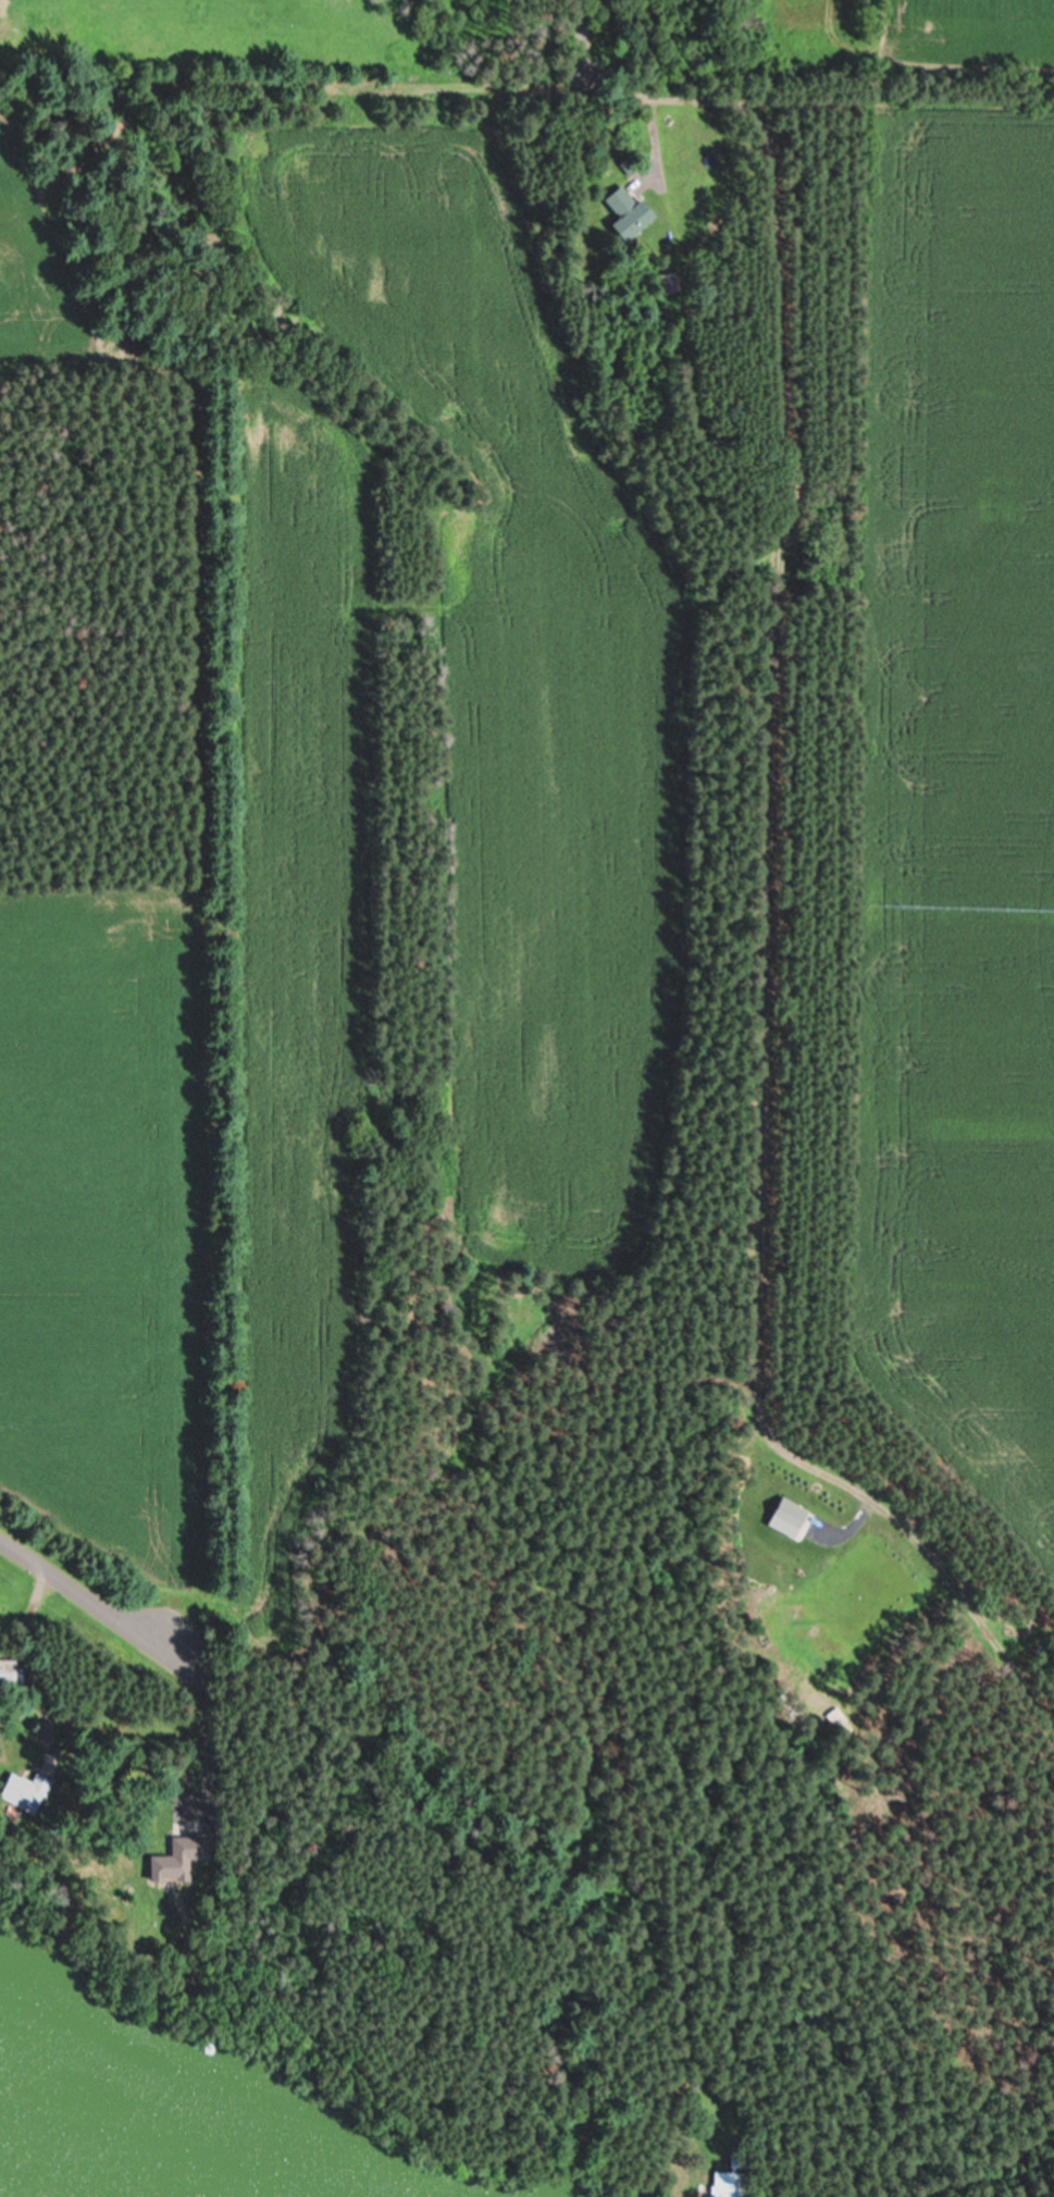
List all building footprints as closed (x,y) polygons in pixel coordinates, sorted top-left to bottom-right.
[(599,196),(613,218),(605,223),(616,241),(647,221),(623,182),(599,196)] [(803,1507),(776,1494),(763,1522),(790,1535),(803,1507)] [(30,1815),(48,1778),(33,1771),(28,1780),(5,1769),(0,1779),(0,1801),(30,1815)] [(145,1879),(189,1880),(189,1858),(210,1858),(211,1834),(169,1834),(169,1855),(145,1855),(145,1879)] [(714,2171),(714,2196),(736,2196),(736,2171),(714,2171)]
